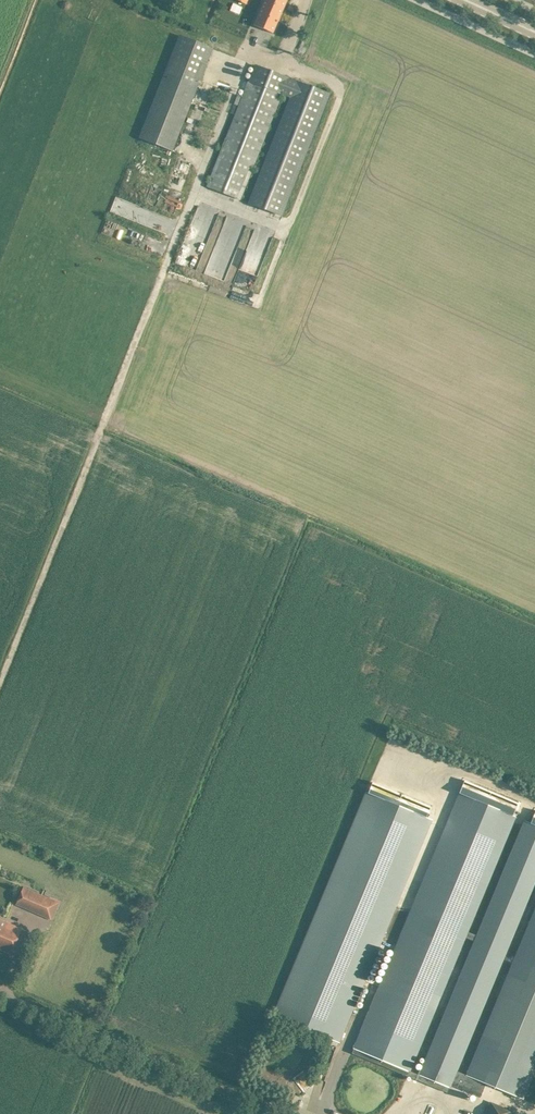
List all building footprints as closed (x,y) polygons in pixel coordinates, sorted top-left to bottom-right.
[(254,25),(273,33),(287,0),(265,0),(254,25)] [(220,16),(218,22),(225,25),(228,19),(220,16)] [(150,33),(146,45),(165,51),(169,39),(150,33)] [(178,36),(138,138),(172,152),(212,49),(178,36)] [(254,64),(206,186),(240,200),(282,95),(289,98),(247,203),(281,217),(330,94),(295,80),(294,81),(288,79),(289,77),(254,64)] [(520,803),(465,780),(462,787),(460,793),(446,825),(352,1053),(407,1076),(447,1092),(450,1085),(480,1097),(486,1083),(523,1099),(534,1070),(534,909),(467,1075),(457,1071),(534,881),(534,811),(533,817),(530,823),(525,820),(479,930),(477,935),(467,931),(469,926),(515,816),(517,810),(520,803)] [(371,781),(366,792),(274,1015),(338,1042),(431,819),(428,817),(432,806),(371,781)] [(23,887),(15,904),(51,919),(58,902),(23,887)] [(11,954),(22,929),(0,919),(0,949),(11,954)] [(511,1113),(503,1109),(503,1108),(491,1102),(486,1113),(511,1113)]
